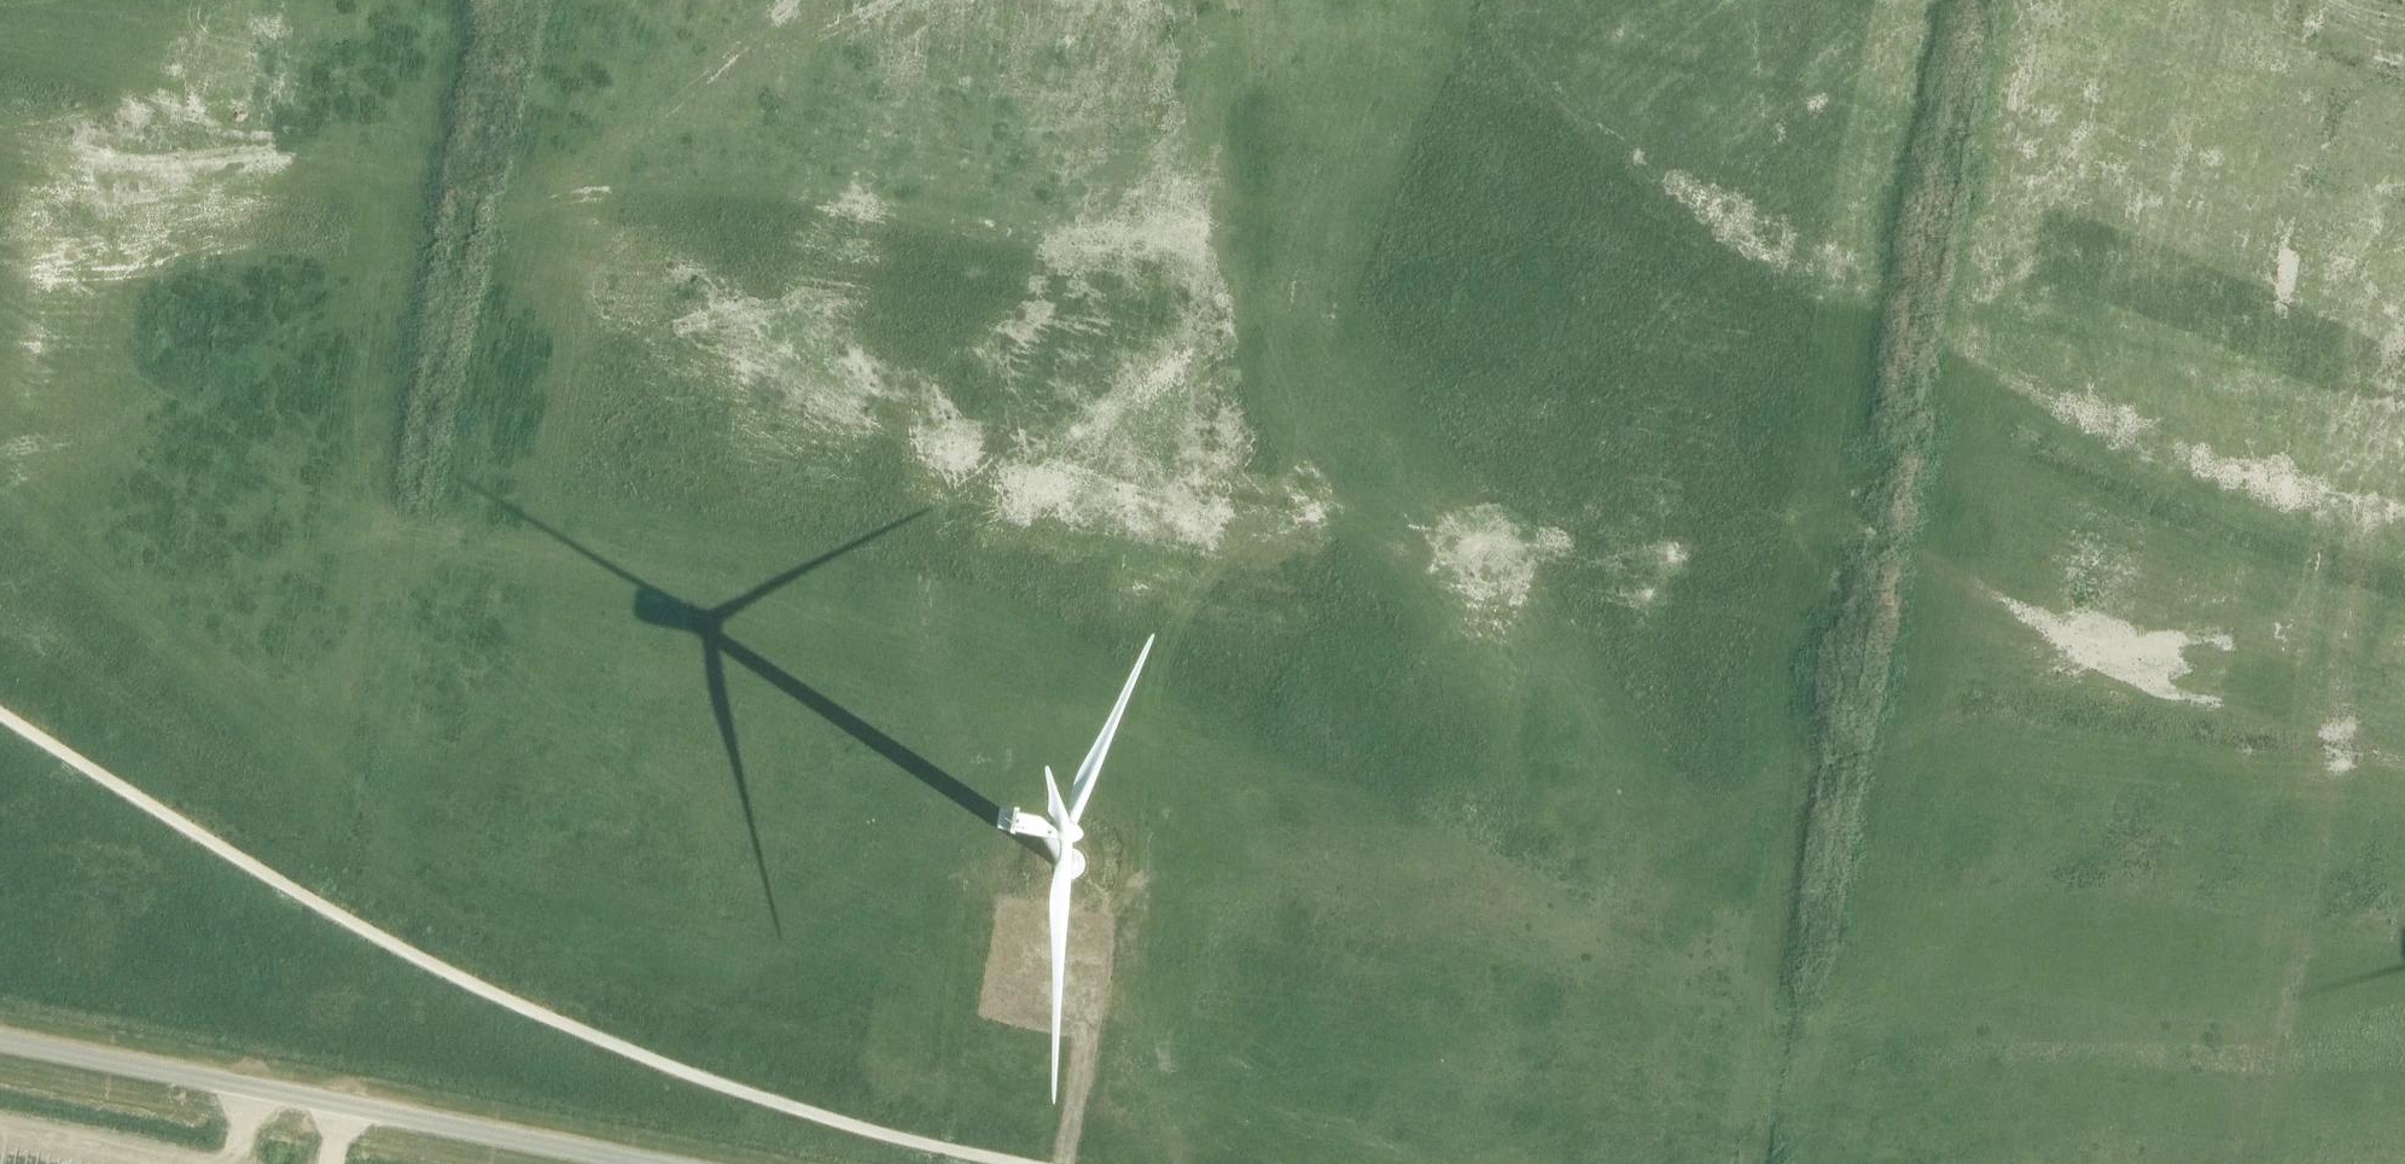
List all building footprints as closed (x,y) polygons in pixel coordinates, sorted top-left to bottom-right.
[(1061,870),(1066,872),(1072,872),(1076,868),(1077,862),(1074,857),(1070,855),(1064,855),(1060,859),(1059,865),(1061,870)]
